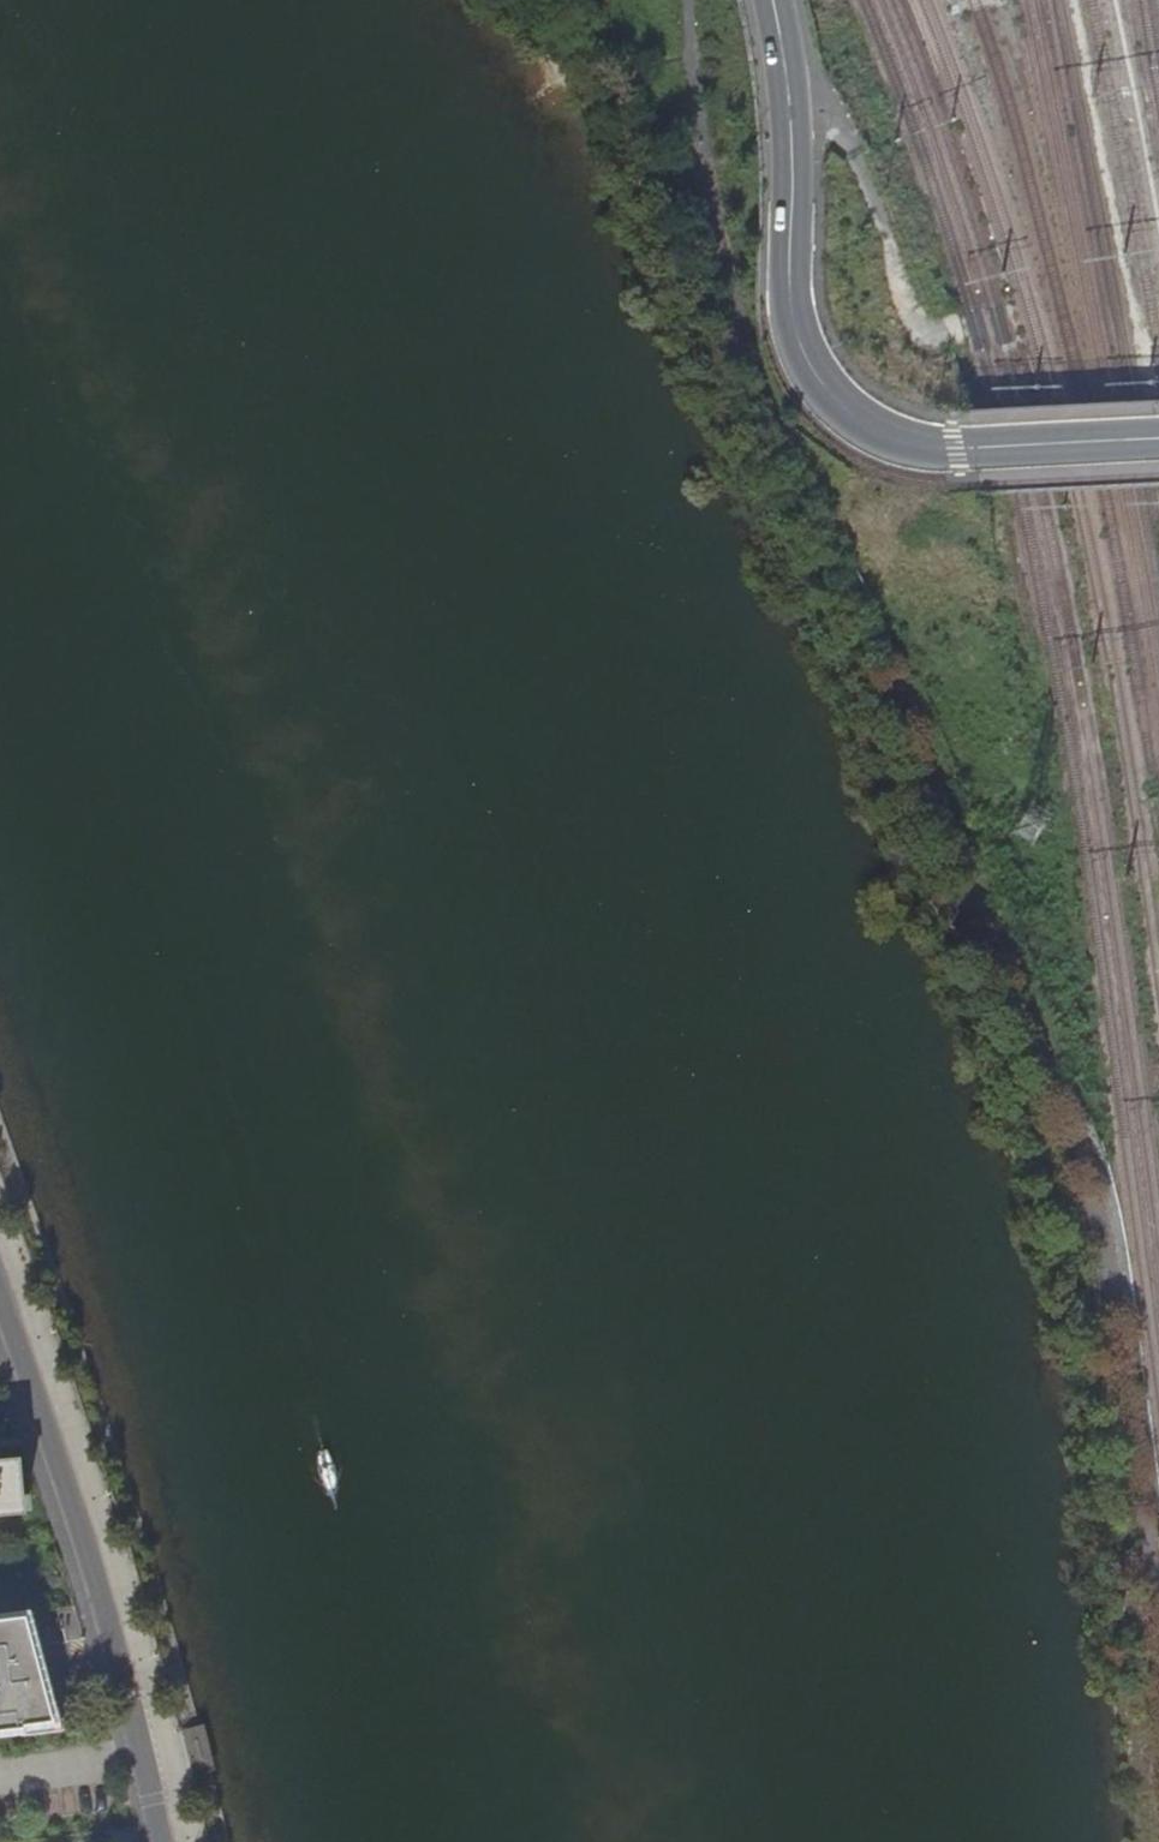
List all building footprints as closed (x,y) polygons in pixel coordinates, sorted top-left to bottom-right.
[(8,1466),(0,1467),(0,1515),(13,1513),(8,1466)] [(0,1611),(0,1737),(109,1722),(74,1601),(0,1611)]
